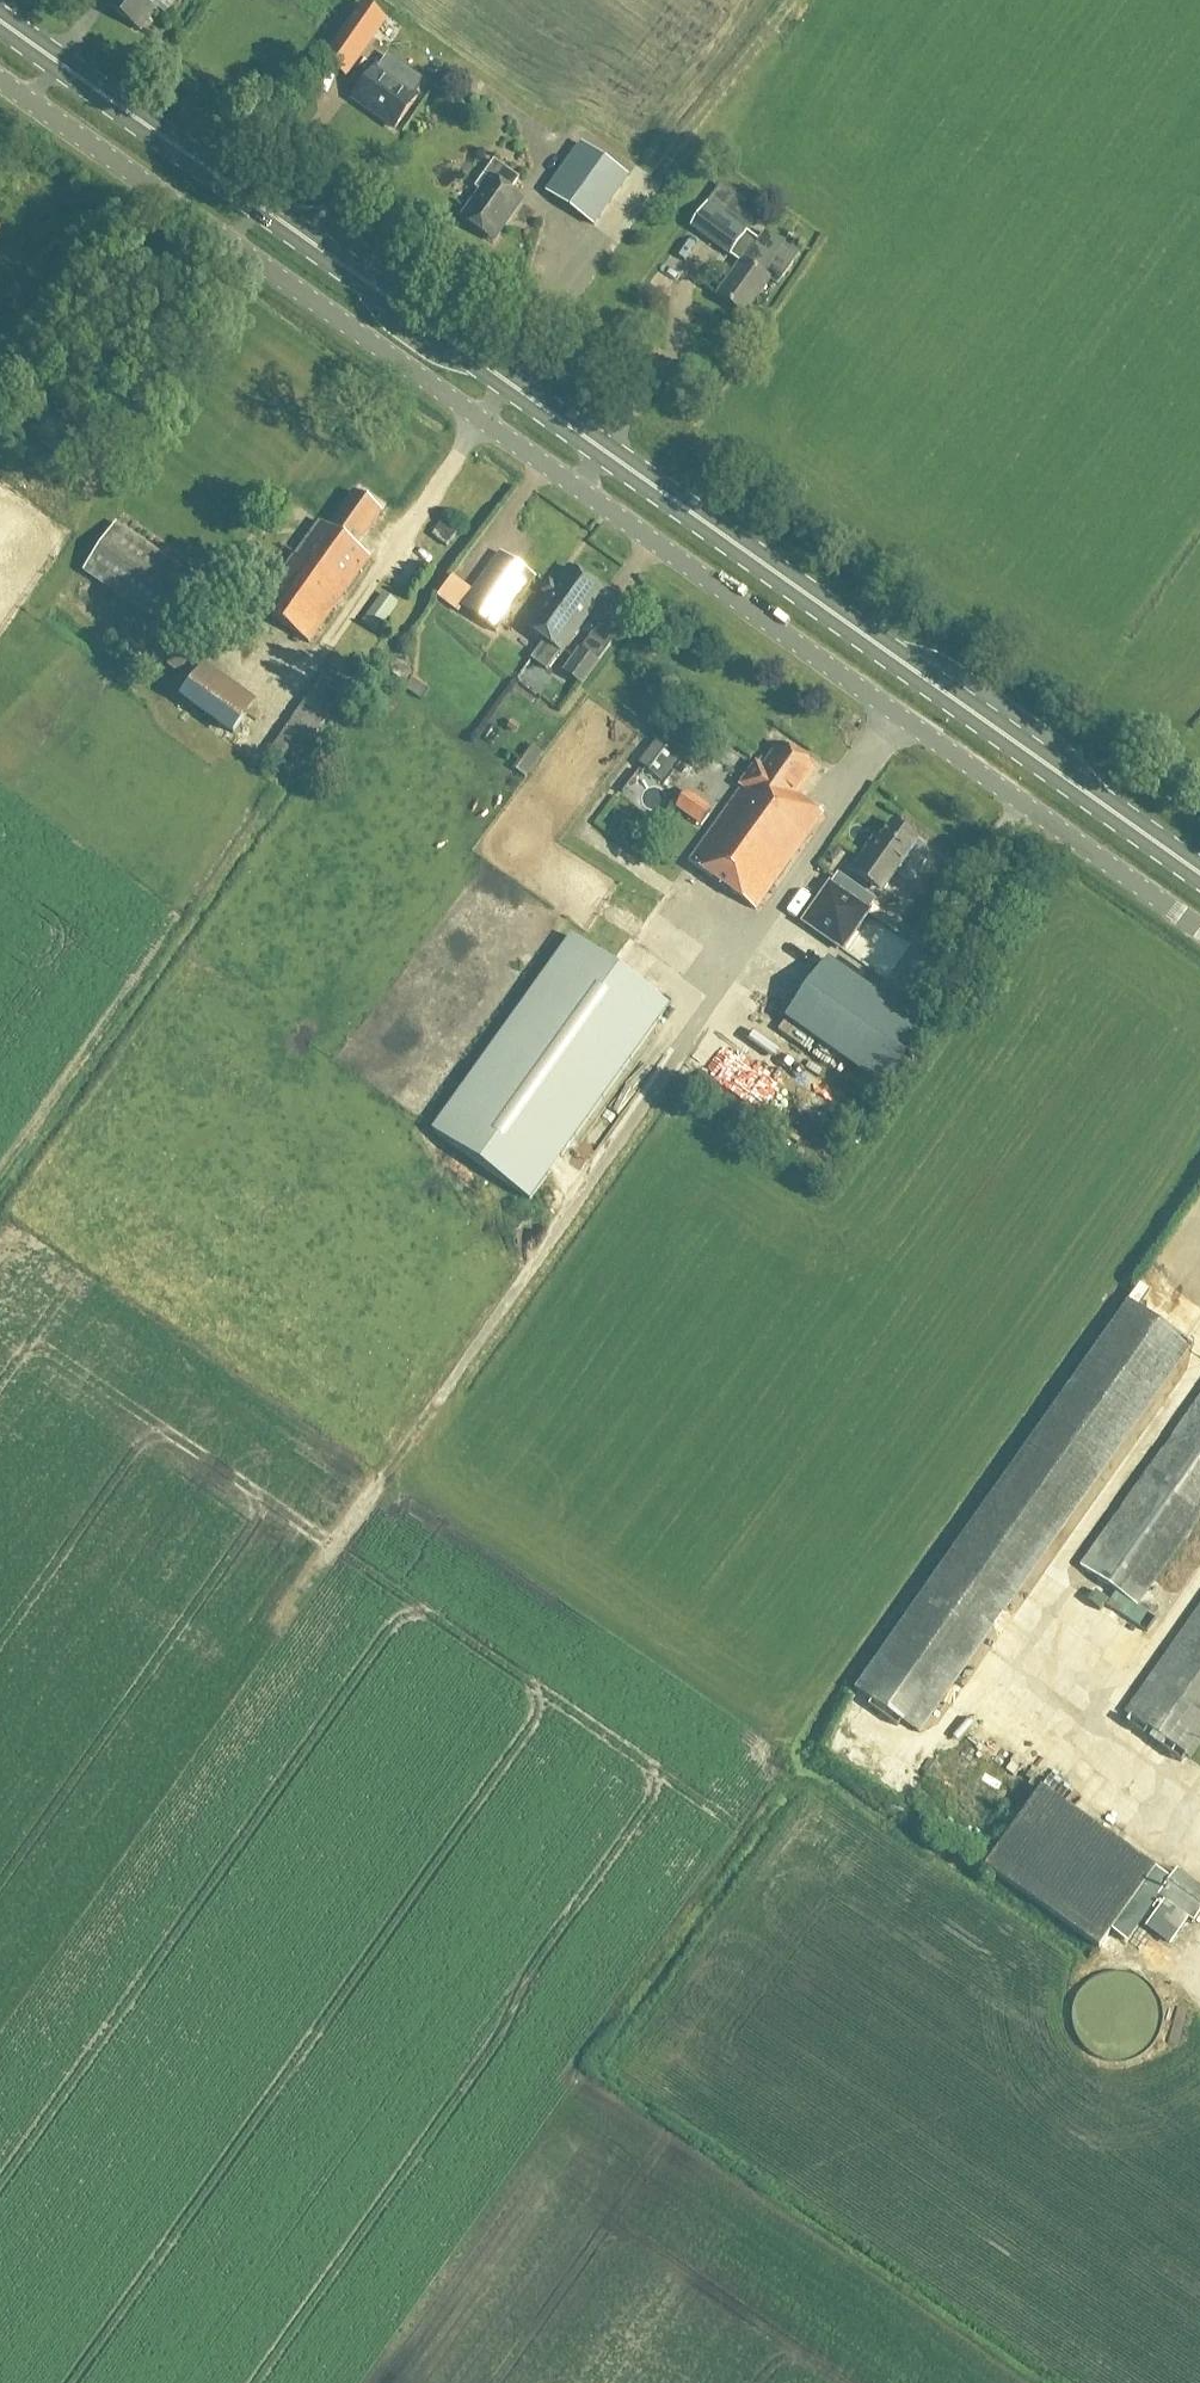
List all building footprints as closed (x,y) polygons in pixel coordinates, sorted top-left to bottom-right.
[(154,0),(113,0),(108,7),(140,29),(155,8),(150,5),(154,0)] [(353,21),(325,60),(344,74),(373,35),(384,20),(364,6),(353,21)] [(353,98),(395,128),(418,96),(395,80),(401,73),(381,59),(353,98)] [(563,132),(551,150),(560,156),(573,138),(563,132)] [(595,223),(631,174),(583,141),(548,190),(595,223)] [(520,178),(495,160),(475,188),(481,192),(463,219),(493,240),(522,200),(510,192),(520,178)] [(732,255),(750,230),(708,201),(691,224),(732,255)] [(778,283),(799,254),(766,230),(746,258),(744,257),(732,274),(733,276),(720,294),(746,313),(771,278),(778,283)] [(357,545),(382,509),(355,490),(330,526),(320,519),(260,605),(310,641),(371,555),(357,545)] [(116,524),(84,570),(166,626),(197,580),(116,524)] [(528,572),(501,553),(462,607),(489,627),(528,572)] [(543,638),(544,639),(562,652),(604,593),(601,590),(602,585),(593,579),(588,581),(570,567),(527,627),(530,629),(530,634),(538,641),(543,638)] [(378,631),(399,601),(384,591),(362,620),(378,631)] [(208,647),(177,677),(224,724),(254,693),(208,647)] [(580,651),(564,672),(582,685),(598,664),(580,651)] [(756,907),(823,812),(796,793),(814,767),(780,744),(763,769),(756,764),(742,784),(743,785),(690,860),(756,907)] [(703,804),(693,818),(701,824),(711,809),(703,804)] [(856,866),(870,876),(886,887),(918,839),(892,822),(881,839),(876,836),(856,866)] [(842,886),(815,926),(855,952),(882,913),(842,886)] [(433,1131),(530,1200),(669,1006),(572,937),(433,1131)] [(885,1088),(928,1027),(829,956),(785,1017),(885,1088)] [(921,1731),(1194,1342),(1130,1297),(854,1684),(921,1731)] [(1199,1520),(1199,1394),(1080,1563),(1140,1606),(1199,1520)] [(1199,1742),(1199,1609),(1128,1712),(1190,1756),(1199,1742)] [(1182,1865),(1162,1892),(1169,1896),(1158,1911),(1183,1928),(1193,1914),(1198,1918),(1199,1915),(1199,1879),(1182,1865)] [(1094,1934),(1116,1958),(1132,1943),(1109,1919),(1094,1934)]
